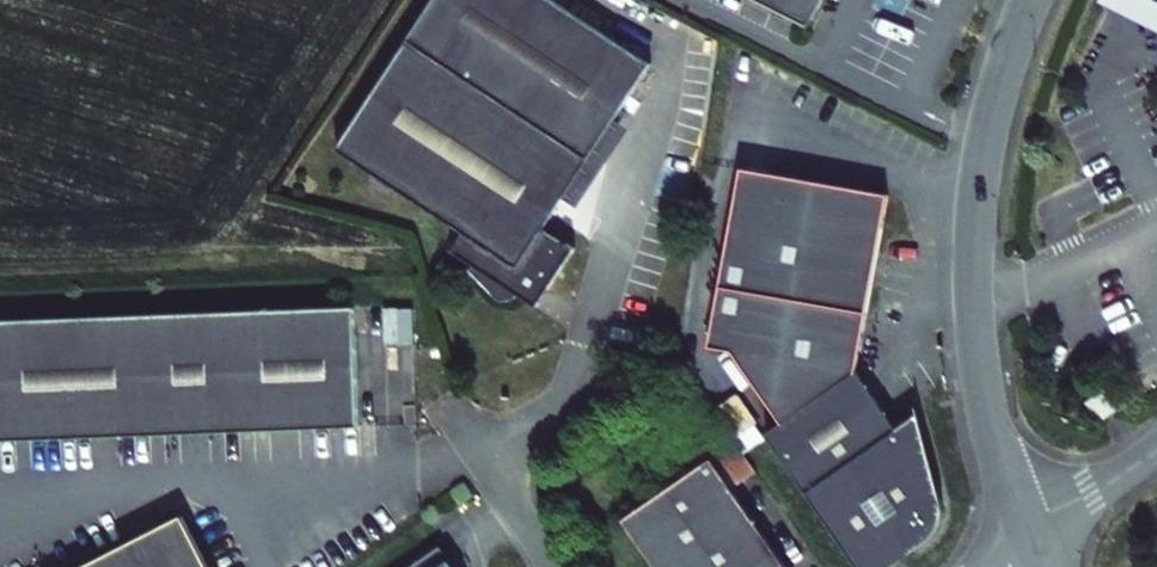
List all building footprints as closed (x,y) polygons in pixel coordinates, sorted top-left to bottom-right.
[(554,0),(437,0),(340,151),(462,228),(452,246),(473,259),(471,264),(472,269),(474,274),(499,299),(501,301),(510,301),(515,299),(519,293),(525,283),(548,294),(579,247),(548,228),(652,63),(554,0)] [(811,28),(826,0),(756,0),(811,28)] [(1115,2),(1156,23),(1156,0),(1116,0),(1115,2)] [(859,566),(887,566),(930,536),(936,530),(939,524),(942,517),(942,505),(916,412),(894,428),(853,370),(890,196),(744,164),(706,341),(709,342),(771,429),(764,434),(859,566)] [(541,305),(548,294),(525,283),(519,293),(541,305)] [(387,306),(386,341),(413,342),(414,307),(387,306)] [(355,445),(350,326),(0,340),(0,461),(355,445)] [(1113,410),(1099,392),(1084,404),(1096,422),(1113,410)] [(710,460),(621,524),(652,566),(787,566),(710,460)] [(194,537),(136,566),(210,566),(194,537)] [(443,554),(424,566),(451,566),(443,554)]
